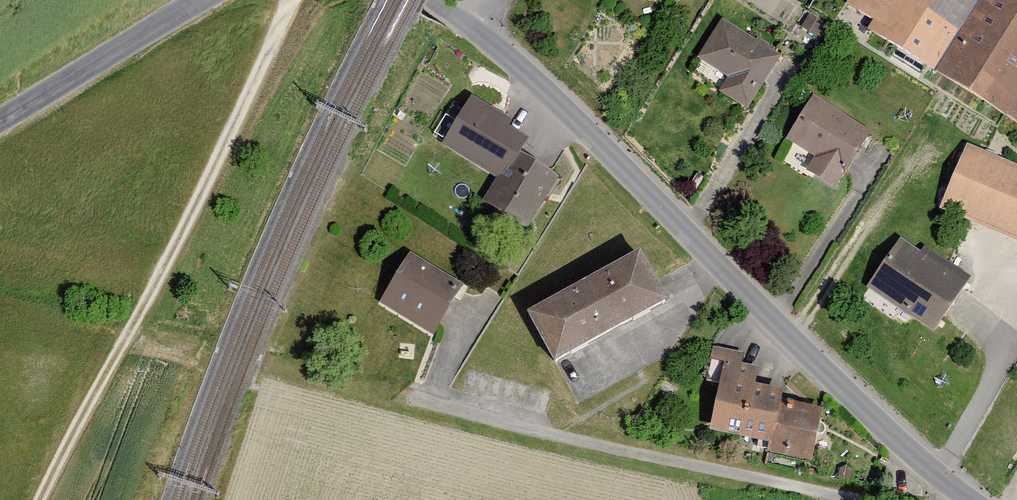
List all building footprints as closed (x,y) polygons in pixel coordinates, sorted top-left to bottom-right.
[(1016,125),(1016,0),(852,0),(849,5),(878,22),(871,34),(1016,125)] [(701,58),(731,77),(721,92),(751,111),(760,96),(784,59),(724,21),(701,58)] [(814,175),(845,193),(879,135),(817,98),(791,141),(822,160),(814,175)] [(971,147),(943,211),(1016,243),(1016,167),(971,147)] [(564,179),(520,152),(488,204),(533,230),(564,179)] [(877,288),(938,334),(977,283),(915,237),(877,288)] [(465,288),(411,255),(385,299),(439,332),(465,288)] [(643,256),(530,316),(557,368),(670,308),(643,256)] [(713,435),(746,439),(754,386),(761,387),(763,365),(737,362),(739,349),(713,346),(708,381),(719,383),(713,435)] [(754,386),(746,439),(774,443),(783,444),(789,403),(790,391),(761,387),(754,386)] [(783,444),(774,443),(773,457),(819,464),(827,408),(789,403),(783,444)]
